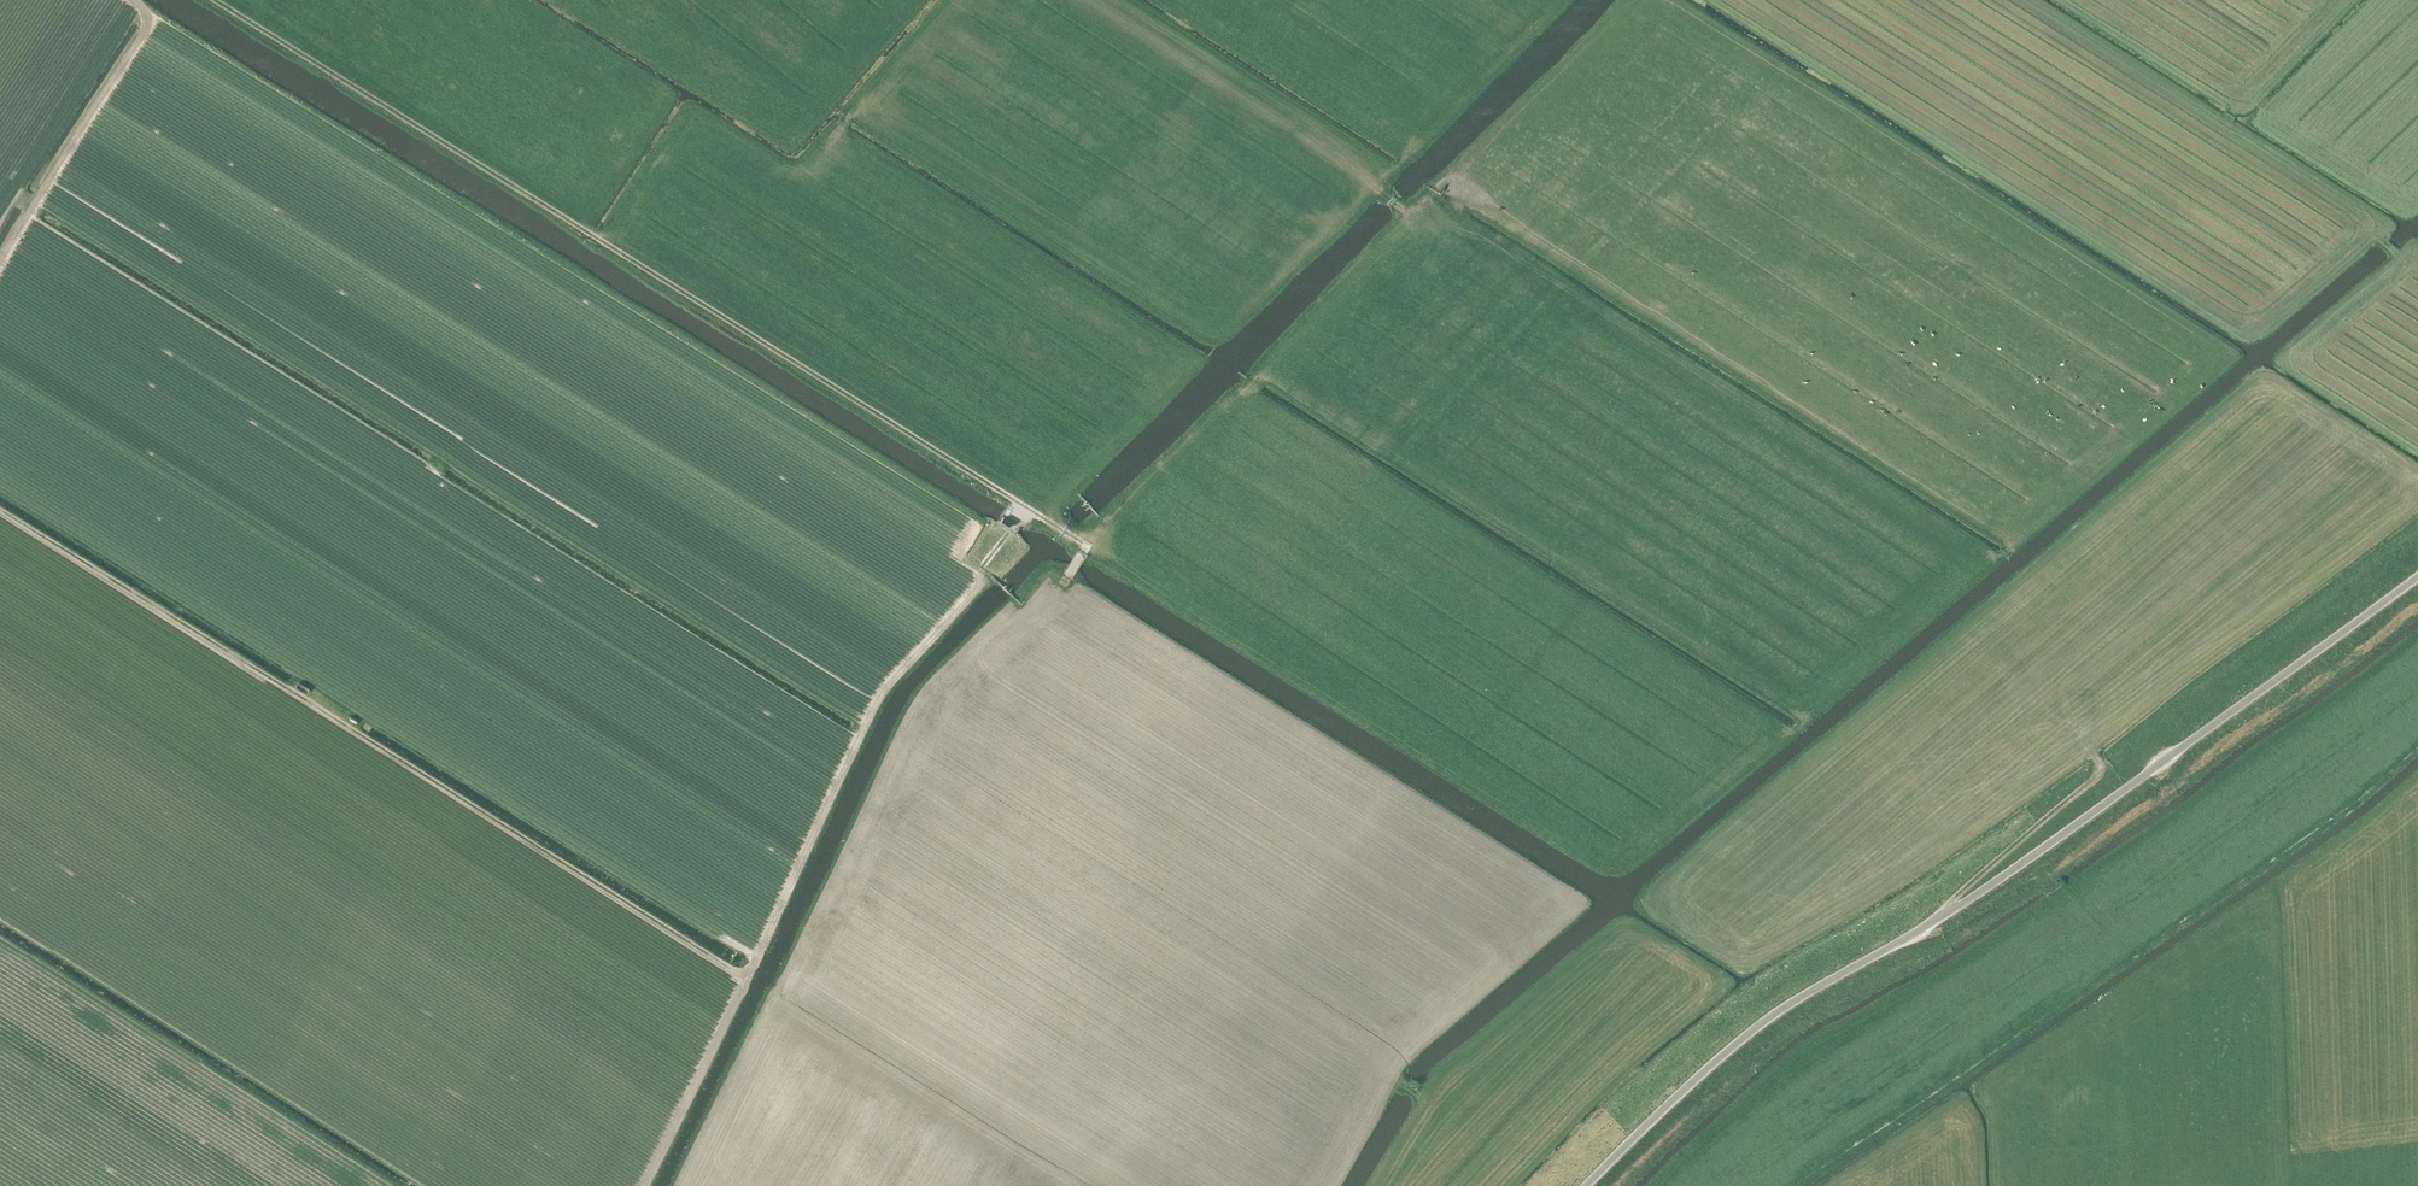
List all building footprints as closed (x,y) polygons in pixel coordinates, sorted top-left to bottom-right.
[(1001,522),(1001,523),(1008,528),(1012,522),(1005,517),(1001,522)]
